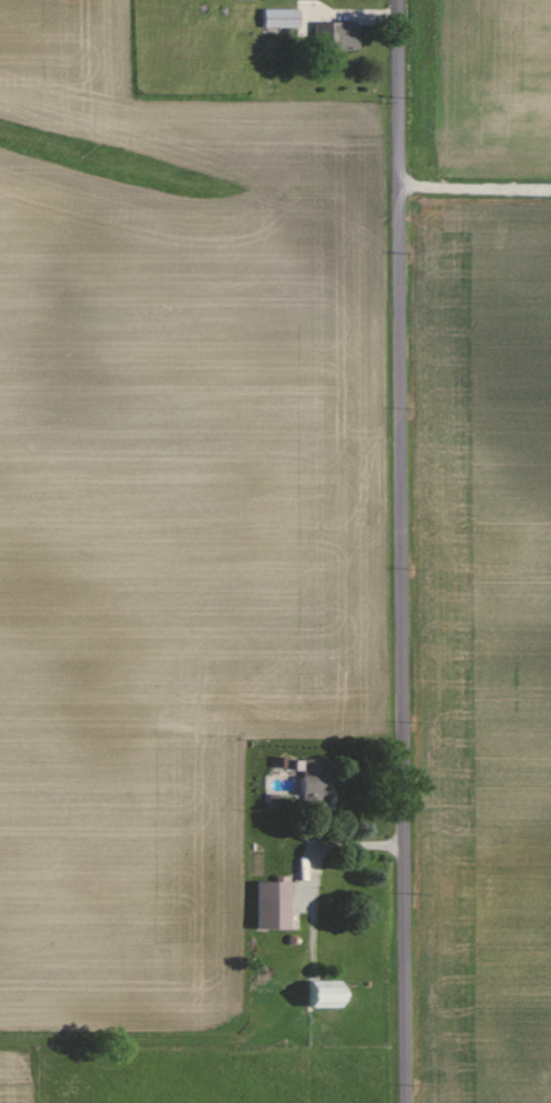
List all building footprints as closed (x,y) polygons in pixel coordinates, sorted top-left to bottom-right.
[(261,27),(296,28),(296,10),(261,9),(261,27)] [(353,21),(315,23),(316,53),(355,51),(353,21)] [(322,806),(320,758),(298,759),(299,799),(307,799),(307,807),(322,806)] [(254,879),(253,928),(283,929),(285,880),(254,879)] [(304,1007),(333,1007),(333,980),(303,981),(304,1007)]
